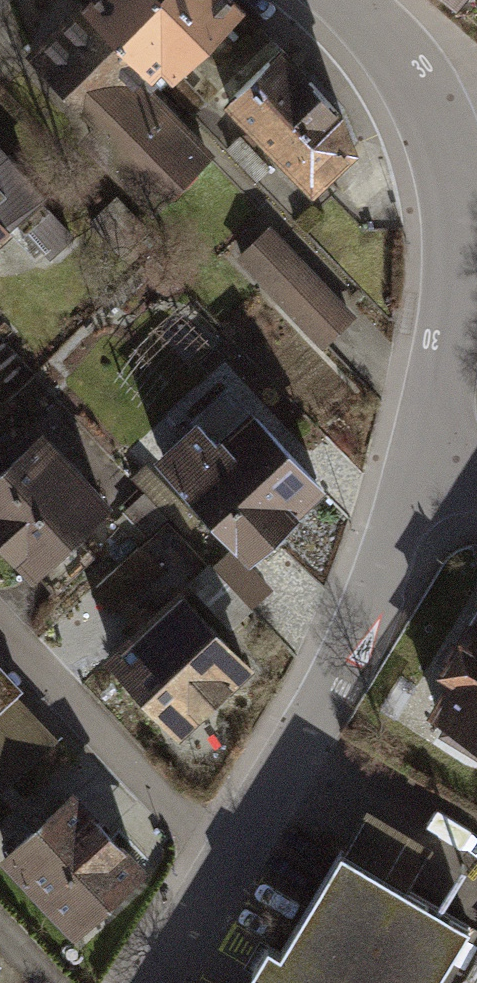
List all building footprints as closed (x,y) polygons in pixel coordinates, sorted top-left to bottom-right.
[(90,6),(159,74),(169,63),(179,73),(244,8),(236,0),(96,0),(90,6)] [(148,89),(159,74),(90,6),(33,60),(110,139),(155,96),(148,89)] [(349,117),(282,48),(228,101),(320,195),(363,152),(349,117)] [(155,96),(110,139),(97,150),(155,211),(212,156),(155,96)] [(5,222),(41,259),(71,231),(34,192),(0,157),(0,227),(5,222)] [(264,280),(325,346),(356,318),(295,252),(264,280)] [(329,493),(236,394),(163,461),(256,561),(329,493)] [(41,435),(0,474),(0,539),(56,597),(92,563),(67,537),(104,502),(41,435)] [(157,567),(137,547),(98,586),(118,606),(157,567)] [(257,659),(184,586),(105,664),(178,737),(257,659)] [(467,623),(440,669),(456,679),(438,709),(448,715),(439,729),(476,751),(476,629),(467,623)] [(0,663),(0,797),(61,741),(19,699),(27,693),(0,663)] [(148,877),(77,796),(5,858),(76,939),(148,877)] [(368,806),(341,850),(407,889),(434,845),(368,806)] [(469,926),(407,889),(341,850),(280,951),(268,943),(252,971),(265,977),(261,982),(436,982),(469,926)]
